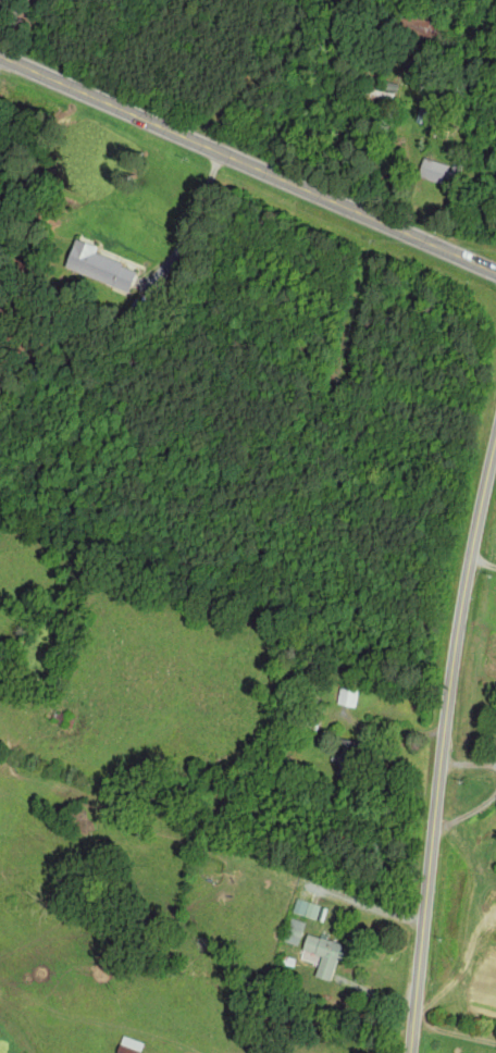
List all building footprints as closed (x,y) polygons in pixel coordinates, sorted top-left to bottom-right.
[(414,176),(441,185),(448,166),(421,156),(414,176)] [(63,267),(127,291),(135,269),(94,254),(96,247),(73,239),(63,267)] [(355,707),(358,691),(340,688),(337,704),(355,707)] [(317,919),(321,905),(296,898),(292,912),(317,919)] [(298,946),(305,922),(290,917),(283,941),(298,946)] [(329,982),(340,944),(306,934),(301,950),(320,955),(313,977),(329,982)] [(120,1034),(114,1052),(115,1052),(137,1052),(141,1041),(120,1034)]
